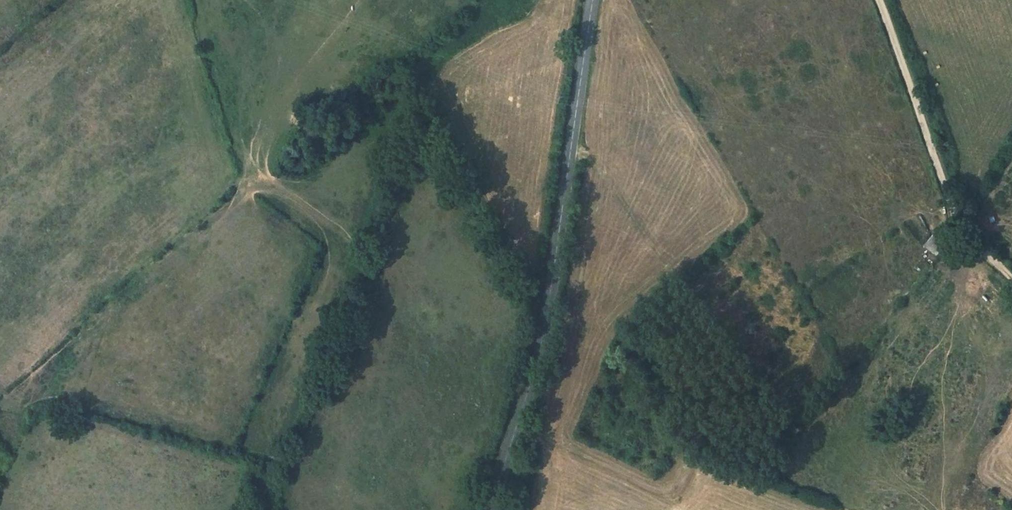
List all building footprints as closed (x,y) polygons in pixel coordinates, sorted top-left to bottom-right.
[(935,233),(925,246),(934,253),(944,241),(935,233)]
